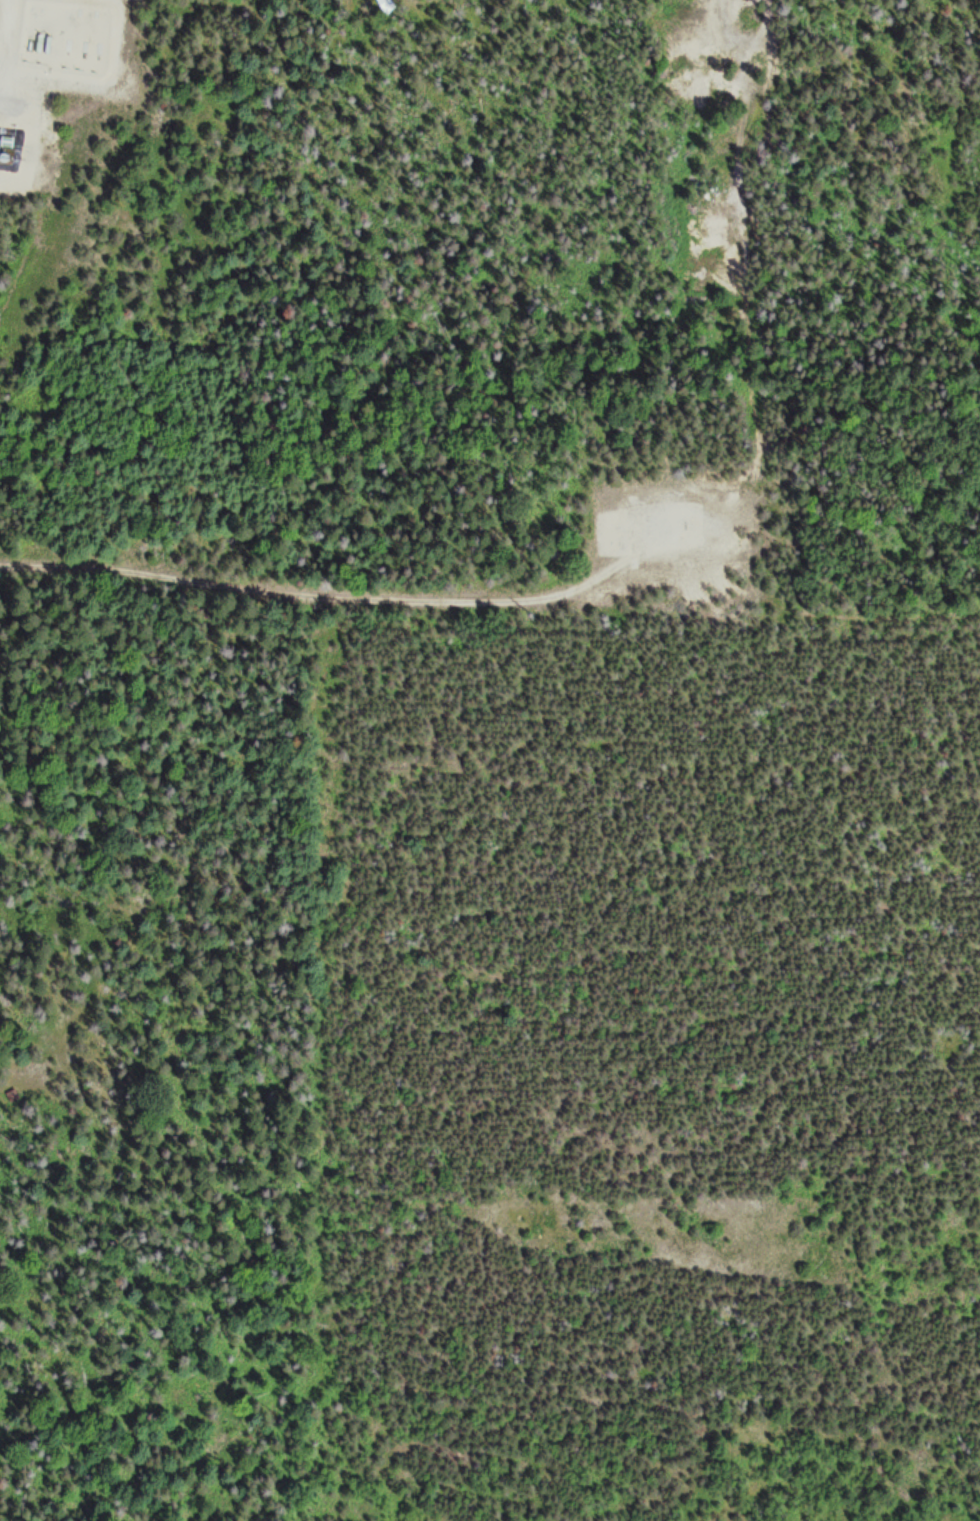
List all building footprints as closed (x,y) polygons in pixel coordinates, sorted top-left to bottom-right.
[(384,11),(394,7),(391,0),(380,0),(384,11)]
